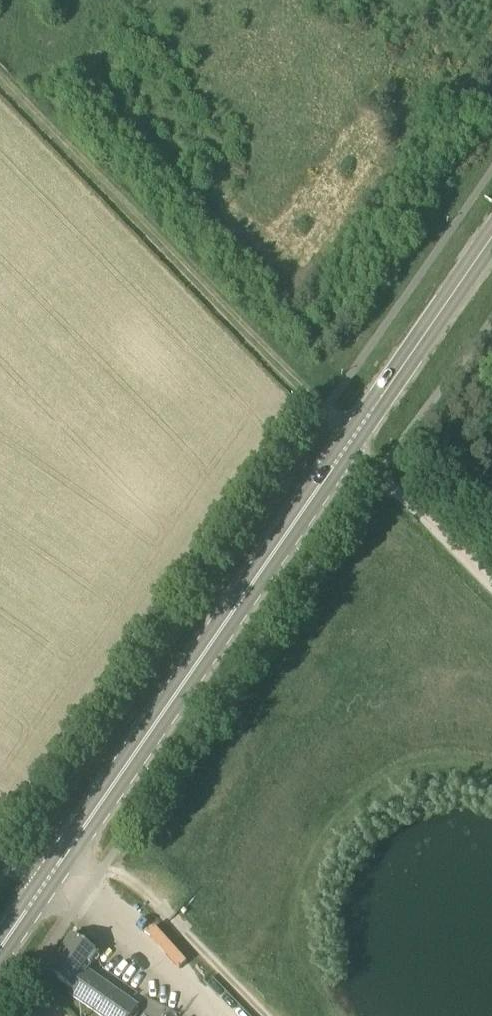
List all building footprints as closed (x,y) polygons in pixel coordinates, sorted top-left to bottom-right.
[(140,1008),(87,971),(99,954),(72,936),(47,972),(72,990),(69,994),(100,1015),(134,1015),(140,1008)]
